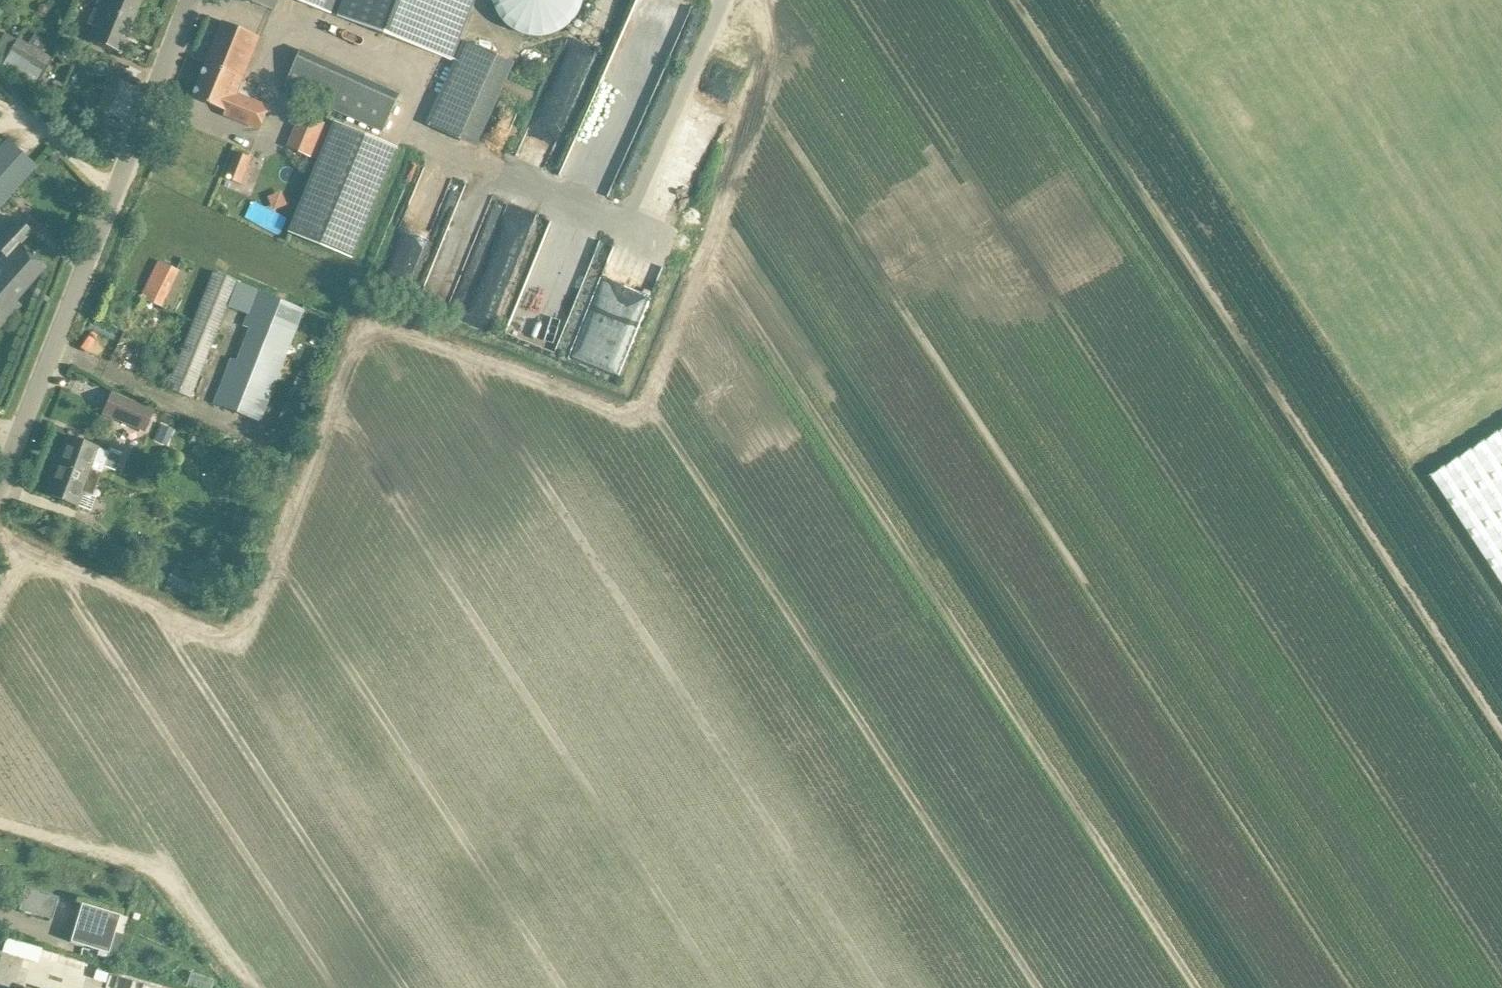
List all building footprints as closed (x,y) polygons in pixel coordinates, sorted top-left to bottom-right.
[(88,25),(94,28),(88,40),(120,53),(141,1),(140,0),(96,0),(86,24),(88,25)] [(253,2),(257,4),(274,10),(278,1),(278,0),(247,0),(253,2)] [(342,19),(454,60),(476,0),(292,0),(342,19)] [(493,3),(494,6),(496,10),(498,14),(500,17),(502,20),(505,23),(508,26),(511,29),(515,31),(518,33),(522,34),(526,35),(530,36),(534,37),(538,37),(542,37),(546,36),(550,35),(554,34),(557,33),(561,31),(564,29),(568,26),(571,23),(573,20),(576,17),(578,14),(580,10),(581,7),(583,3),(583,0),(493,0),(493,3)] [(261,37),(242,29),(224,21),(193,97),(227,111),(225,115),(261,129),(269,107),(238,94),(261,37)] [(0,43),(0,55),(6,58),(3,63),(37,84),(51,60),(18,39),(18,40),(6,33),(0,43)] [(301,51),(285,87),(385,132),(401,95),(301,51)] [(302,114),(288,146),(315,157),(328,125),(302,114)] [(288,232),(353,259),(399,147),(335,120),(288,232)] [(37,166),(8,139),(0,148),(0,206),(37,166)] [(243,184),(252,156),(234,151),(226,178),(243,184)] [(465,310),(476,323),(481,291),(484,291),(478,283),(466,293),(474,295),(460,307),(463,289),(453,287),(461,240),(453,238),(455,225),(463,218),(454,208),(448,241),(428,238),(424,261),(437,277),(435,287),(445,289),(458,304),(457,309),(465,310)] [(1,323),(6,318),(19,303),(15,300),(45,268),(22,244),(35,231),(22,220),(0,242),(0,248),(8,256),(0,264),(0,324),(1,323)] [(159,261),(141,297),(170,311),(187,275),(159,261)] [(162,387),(166,389),(191,399),(228,307),(247,313),(211,403),(260,422),(304,310),(255,291),(237,283),(213,273),(169,383),(164,381),(162,387)] [(131,404),(122,426),(143,435),(152,413),(131,404)] [(1501,585),(1501,430),(1431,477),(1501,585)] [(52,464),(56,465),(57,466),(57,465),(86,476),(89,468),(101,473),(104,466),(115,470),(121,453),(110,449),(109,452),(68,436),(60,456),(55,455),(52,464)] [(56,465),(45,493),(90,511),(96,497),(92,496),(101,473),(89,468),(86,476),(57,465),(57,466),(56,465)] [(234,518),(231,525),(241,529),(244,522),(234,518)] [(52,919),(58,896),(25,887),(18,909),(52,919)] [(108,953),(109,951),(117,953),(123,933),(115,931),(120,915),(81,904),(70,942),(108,953)]
